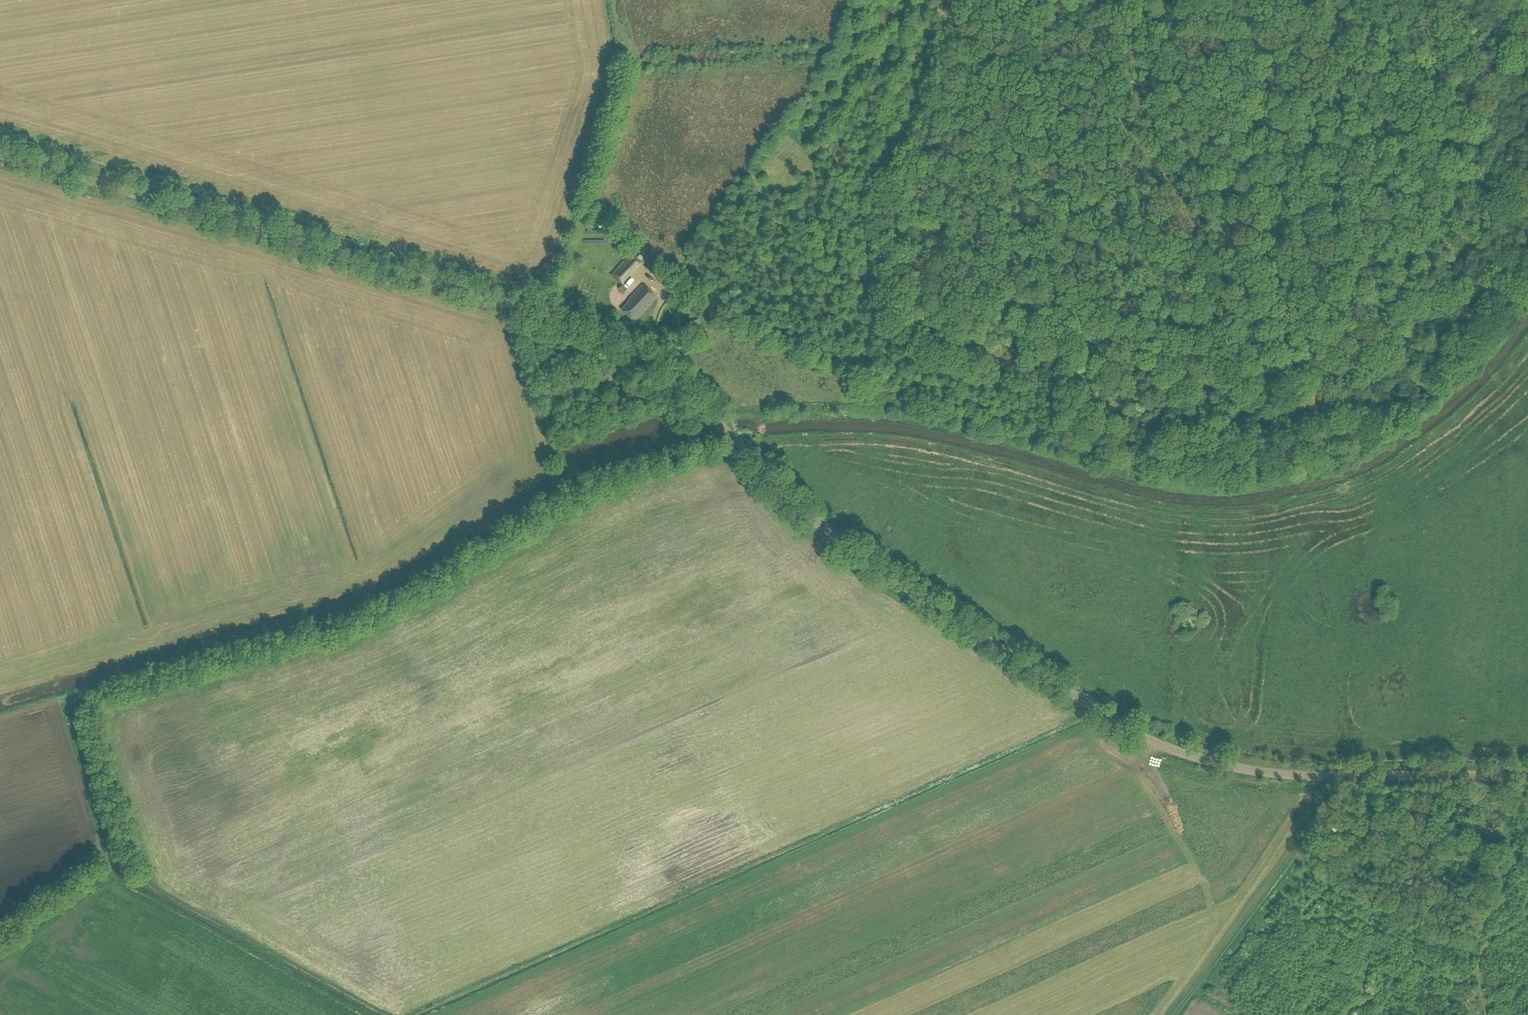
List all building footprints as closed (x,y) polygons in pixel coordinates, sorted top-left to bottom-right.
[(588,243),(584,251),(589,253),(593,245),(588,243)] [(611,275),(622,285),(641,264),(630,254),(611,275)] [(645,267),(661,284),(669,276),(662,270),(666,266),(657,257),(653,261),(652,260),(645,267)] [(620,311),(633,323),(656,298),(642,285),(628,300),(629,302),(620,311)] [(719,314),(708,303),(701,311),(712,321),(719,314)]
